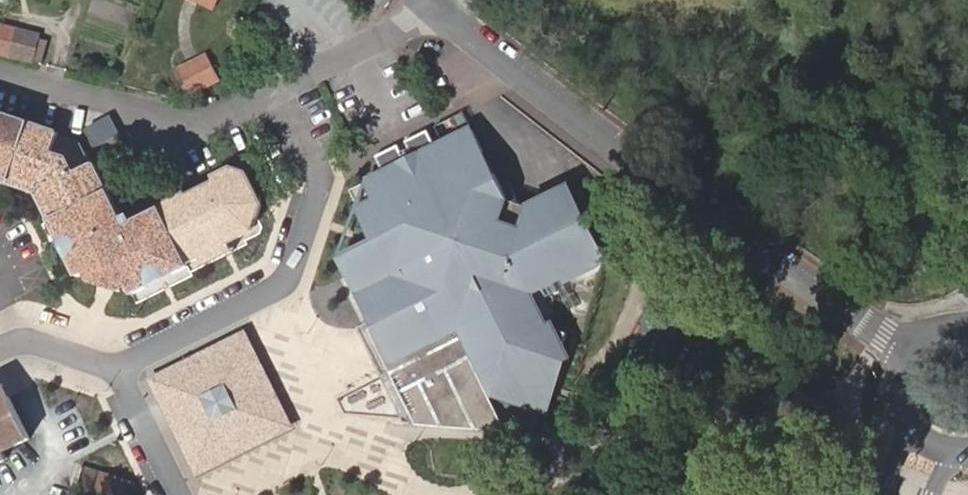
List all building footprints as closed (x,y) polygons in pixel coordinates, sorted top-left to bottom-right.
[(0,23),(0,51),(6,53),(11,25),(0,23)] [(31,59),(36,31),(11,25),(6,53),(31,59)] [(42,62),(47,40),(39,38),(41,32),(36,31),(31,59),(42,62)] [(194,63),(204,88),(229,78),(218,54),(194,63)] [(73,255),(69,258),(71,262),(75,269),(80,279),(89,275),(119,259),(132,284),(138,295),(152,288),(150,281),(172,270),(175,276),(189,269),(188,266),(241,240),(237,231),(255,222),(261,203),(247,174),(230,167),(210,176),(213,182),(189,194),(186,188),(158,202),(161,208),(134,221),(131,216),(129,216),(125,219),(104,179),(100,172),(98,168),(94,169),(87,153),(84,146),(81,145),(61,138),(62,134),(0,113),(0,181),(26,190),(29,181),(41,185),(49,200),(41,205),(57,235),(63,232),(74,251),(76,254),(73,255)] [(437,145),(428,127),(402,140),(405,146),(401,148),(398,142),(372,155),(382,174),(350,190),(374,239),(373,242),(372,244),(340,259),(369,321),(412,423),(489,429),(506,430),(492,396),(549,416),(576,355),(559,324),(556,326),(545,304),(542,293),(550,278),(604,264),(568,199),(563,192),(533,207),(510,200),(474,127),(437,145)] [(29,181),(26,190),(35,192),(41,205),(49,200),(41,185),(29,181)] [(69,258),(73,255),(76,254),(74,251),(63,232),(57,235),(69,258)] [(119,259),(89,275),(132,284),(119,259)] [(152,288),(175,276),(172,270),(150,281),(152,288)] [(199,477),(297,427),(251,333),(152,382),(199,477)] [(8,397),(1,383),(0,383),(0,401),(8,397)] [(5,460),(2,453),(30,439),(8,397),(0,401),(0,462),(5,460)] [(134,481),(104,471),(96,492),(106,494),(130,494),(134,481)]
